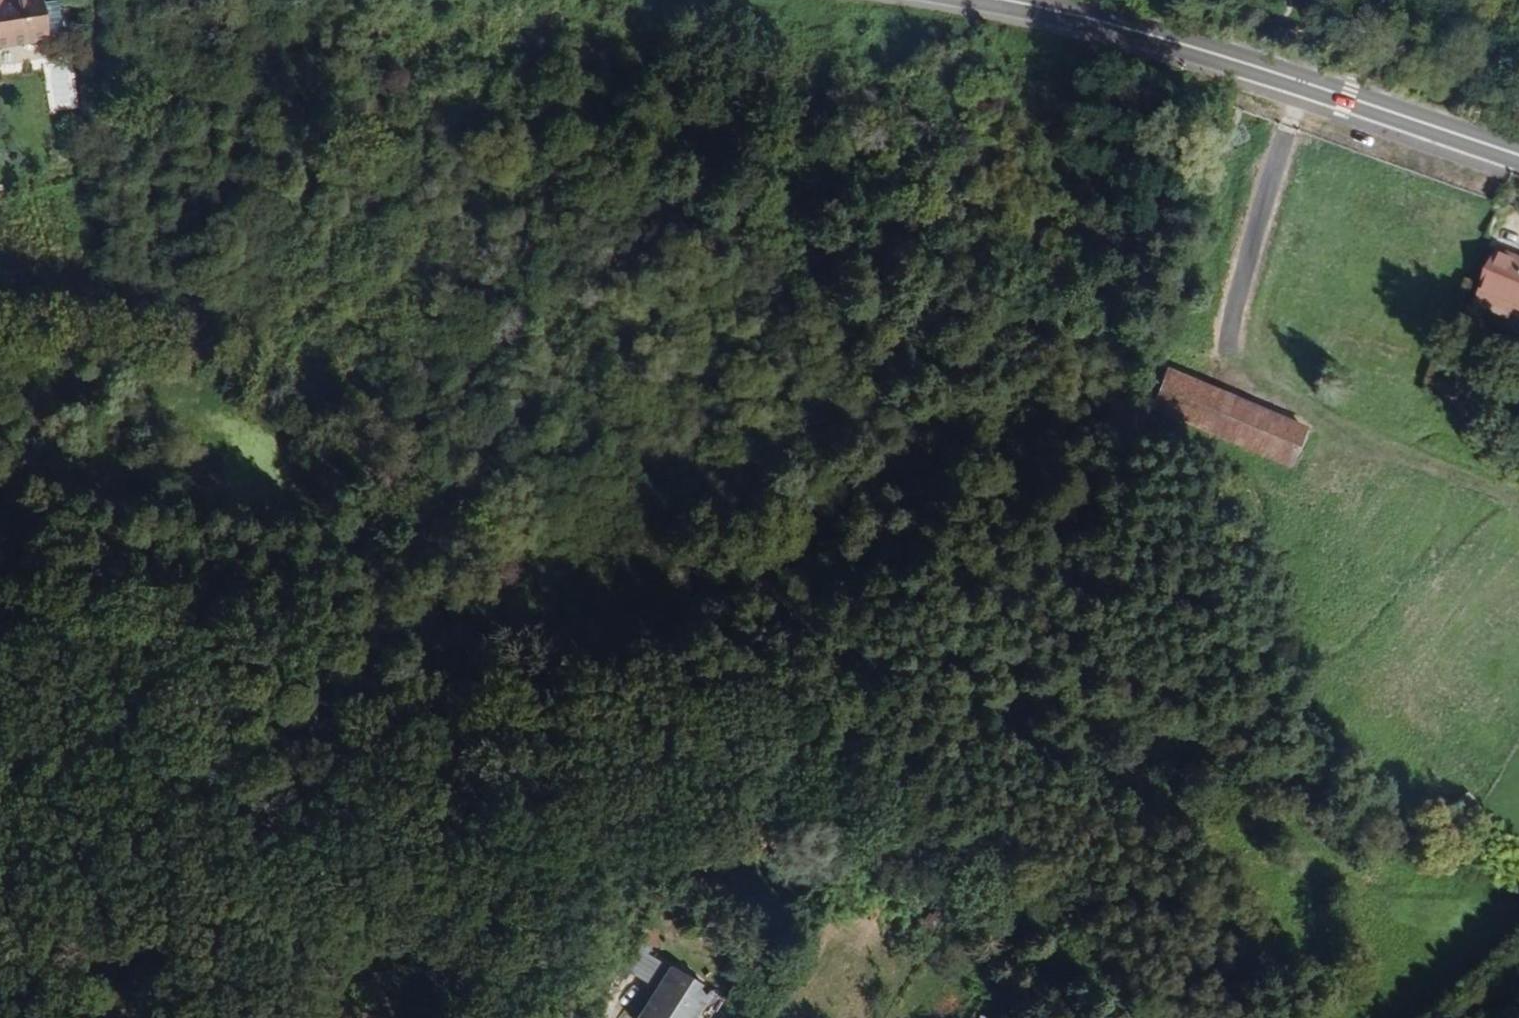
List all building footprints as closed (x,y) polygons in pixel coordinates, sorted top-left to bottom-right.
[(52,16),(37,18),(36,12),(0,17),(0,65),(43,59),(43,55),(57,52),(52,16)] [(1498,252),(1475,308),(1510,320),(1517,308),(1518,309),(1518,260),(1498,252)] [(1304,430),(1165,370),(1149,408),(1288,469),(1304,430)] [(930,944),(939,928),(918,918),(911,930),(930,944)] [(646,983),(659,963),(633,947),(636,941),(630,938),(627,936),(608,970),(612,973),(615,974),(620,967),(646,983)] [(702,989),(659,963),(646,983),(626,1017),(627,1017),(684,1017),(702,989)]
